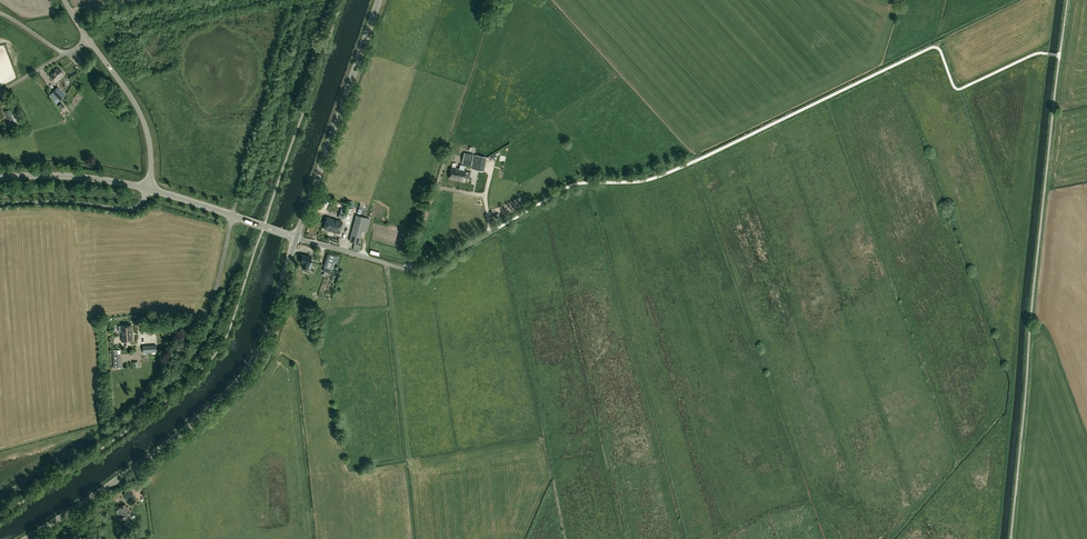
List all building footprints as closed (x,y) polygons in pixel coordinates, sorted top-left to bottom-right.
[(50,76),(56,82),(64,74),(58,68),(50,76)] [(52,92),(60,101),(65,96),(57,87),(52,92)] [(10,109),(4,111),(11,129),(16,127),(10,109)] [(463,164),(472,166),(474,155),(465,153),(463,164)] [(473,169),(479,170),(483,171),(486,157),(481,156),(476,155),(473,169)] [(464,182),(467,170),(464,169),(465,166),(460,165),(459,169),(457,180),(464,182)] [(450,179),(457,180),(459,169),(452,167),(450,179)] [(356,215),(349,241),(358,243),(362,231),(367,232),(370,219),(356,215)] [(341,227),(342,222),(327,218),(325,224),(331,226),(331,224),(336,225),(336,224),(337,225),(337,226),(341,227)] [(339,233),(341,227),(337,226),(337,225),(336,224),(336,225),(331,224),(331,226),(325,224),(324,229),(339,233)] [(323,266),(331,269),(334,262),(337,263),(339,257),(328,253),(323,266)] [(308,255),(308,256),(302,254),(300,263),(303,264),(301,267),(308,269),(310,270),(313,263),(310,262),(312,255),(309,254),(308,255)] [(132,325),(118,326),(118,332),(121,332),(121,341),(133,341),(132,325)] [(142,353),(157,352),(156,345),(142,345),(142,353)] [(127,502),(135,498),(131,489),(123,494),(127,502)] [(124,519),(124,520),(130,517),(131,519),(135,517),(131,510),(130,510),(128,506),(127,507),(125,504),(118,508),(122,514),(118,516),(121,521),(124,519)]
